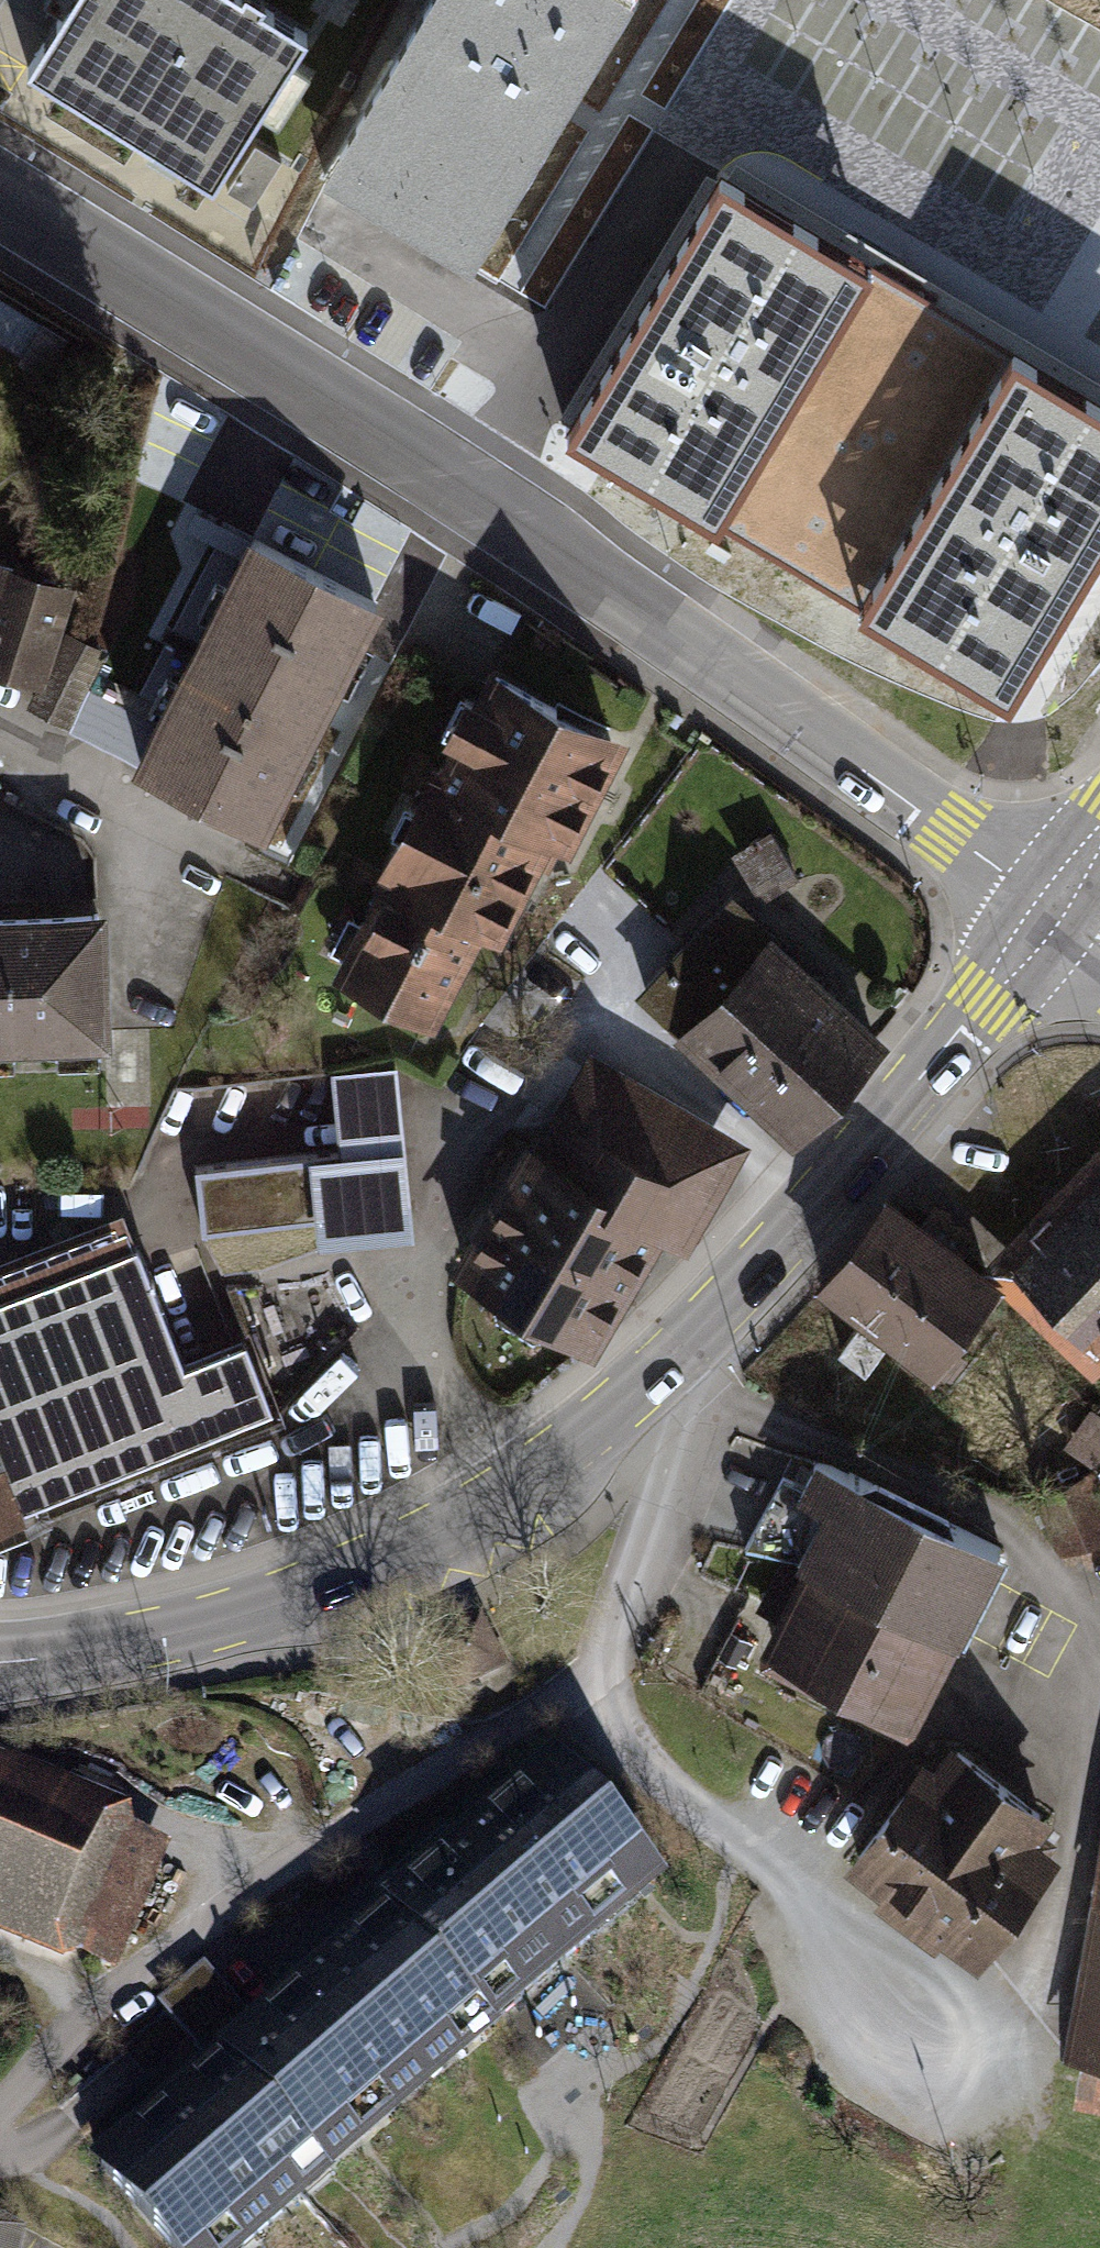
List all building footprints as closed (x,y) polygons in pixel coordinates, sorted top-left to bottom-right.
[(28,67),(213,182),(306,34),(252,0),(70,0),(28,67)] [(325,174),(471,262),(629,0),(430,0),(325,174)] [(281,159),(255,143),(227,189),(253,205),(281,159)] [(720,168),(641,297),(868,434),(947,305),(720,168)] [(790,563),(868,434),(641,297),(563,425),(790,563)] [(42,323),(0,298),(0,339),(24,354),(42,323)] [(868,434),(1088,567),(1099,546),(1099,398),(947,305),(868,434)] [(24,354),(19,361),(43,375),(66,337),(42,323),(24,354)] [(1009,696),(1088,567),(868,434),(790,563),(1009,696)] [(254,541),(141,762),(261,822),(374,601),(254,541)] [(37,672),(62,592),(11,577),(13,568),(0,564),(0,661),(37,672)] [(100,654),(66,637),(33,701),(67,718),(100,654)] [(394,878),(345,973),(428,1015),(476,920),(495,929),(532,857),(545,864),(558,838),(563,840),(612,745),(553,714),(557,706),(496,676),(443,779),(434,774),(415,811),(423,815),(410,840),(403,836),(384,873),(394,878)] [(738,851),(764,895),(796,877),(770,832),(738,851)] [(102,1030),(97,901),(0,904),(0,1033),(102,1030)] [(646,994),(794,1133),(878,1043),(729,905),(646,994)] [(346,1158),(317,1161),(323,1220),(408,1211),(394,1064),(337,1069),(346,1158)] [(596,1078),(546,1162),(654,1226),(668,1234),(718,1150),(596,1078)] [(531,1153),(465,1265),(588,1338),(654,1226),(546,1162),(531,1153)] [(196,1173),(202,1232),(323,1220),(317,1161),(196,1173)] [(1023,1265),(1099,1339),(1099,1185),(1023,1265)] [(839,1348),(851,1357),(938,1244),(886,1204),(824,1283),(865,1314),(839,1348)] [(138,1245),(124,1210),(0,1259),(0,1298),(138,1245)] [(889,1333),(929,1364),(991,1285),(938,1244),(851,1357),(864,1366),(889,1333)] [(0,1298),(0,1518),(273,1413),(247,1345),(185,1368),(138,1245),(0,1298)] [(789,1558),(804,1560),(950,1631),(955,1633),(1000,1547),(846,1471),(816,1461),(803,1485),(783,1476),(746,1545),(789,1555),(789,1558)] [(1036,1496),(1057,1546),(1099,1528),(1099,1500),(1089,1473),(1036,1496)] [(804,1560),(789,1558),(765,1603),(790,1615),(775,1643),(817,1665),(815,1669),(905,1717),(950,1631),(804,1560)] [(923,1770),(859,1857),(978,1945),(1046,1855),(1022,1837),(1040,1813),(958,1752),(937,1781),(923,1770)] [(556,1766),(330,1964),(429,2077),(460,2050),(447,2034),(483,2003),(480,2000),(493,1989),(508,2007),(655,1879),(556,1766)] [(108,1950),(149,1853),(0,1790),(0,1904),(108,1950)] [(100,2164),(174,2247),(203,2247),(226,2228),(239,2243),(301,2190),(288,2174),(313,2152),(326,2167),(360,2138),(346,2122),(377,2095),(390,2110),(429,2077),(330,1964),(100,2164)] [(544,2061),(604,2000),(575,1972),(515,2032),(544,2061)] [(1099,2049),(1091,2093),(1099,2095),(1099,2049)] [(19,2228),(0,2218),(0,2247),(14,2247),(19,2228)]
